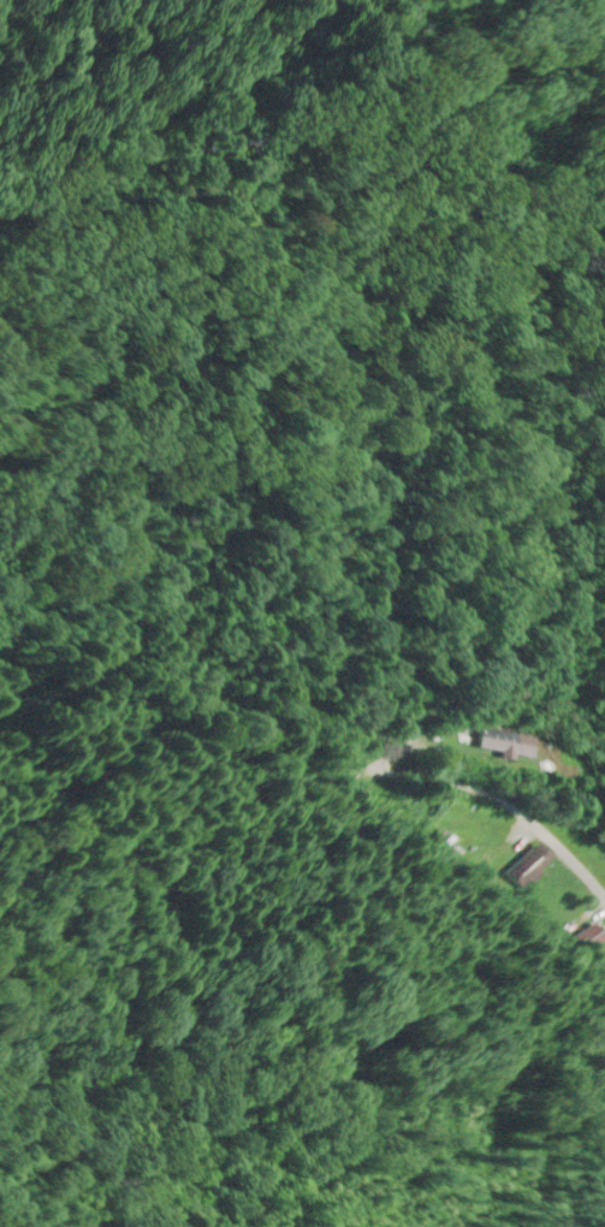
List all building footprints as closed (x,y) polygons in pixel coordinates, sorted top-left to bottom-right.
[(529,741),(480,729),(474,755),(524,766),(529,741)]
